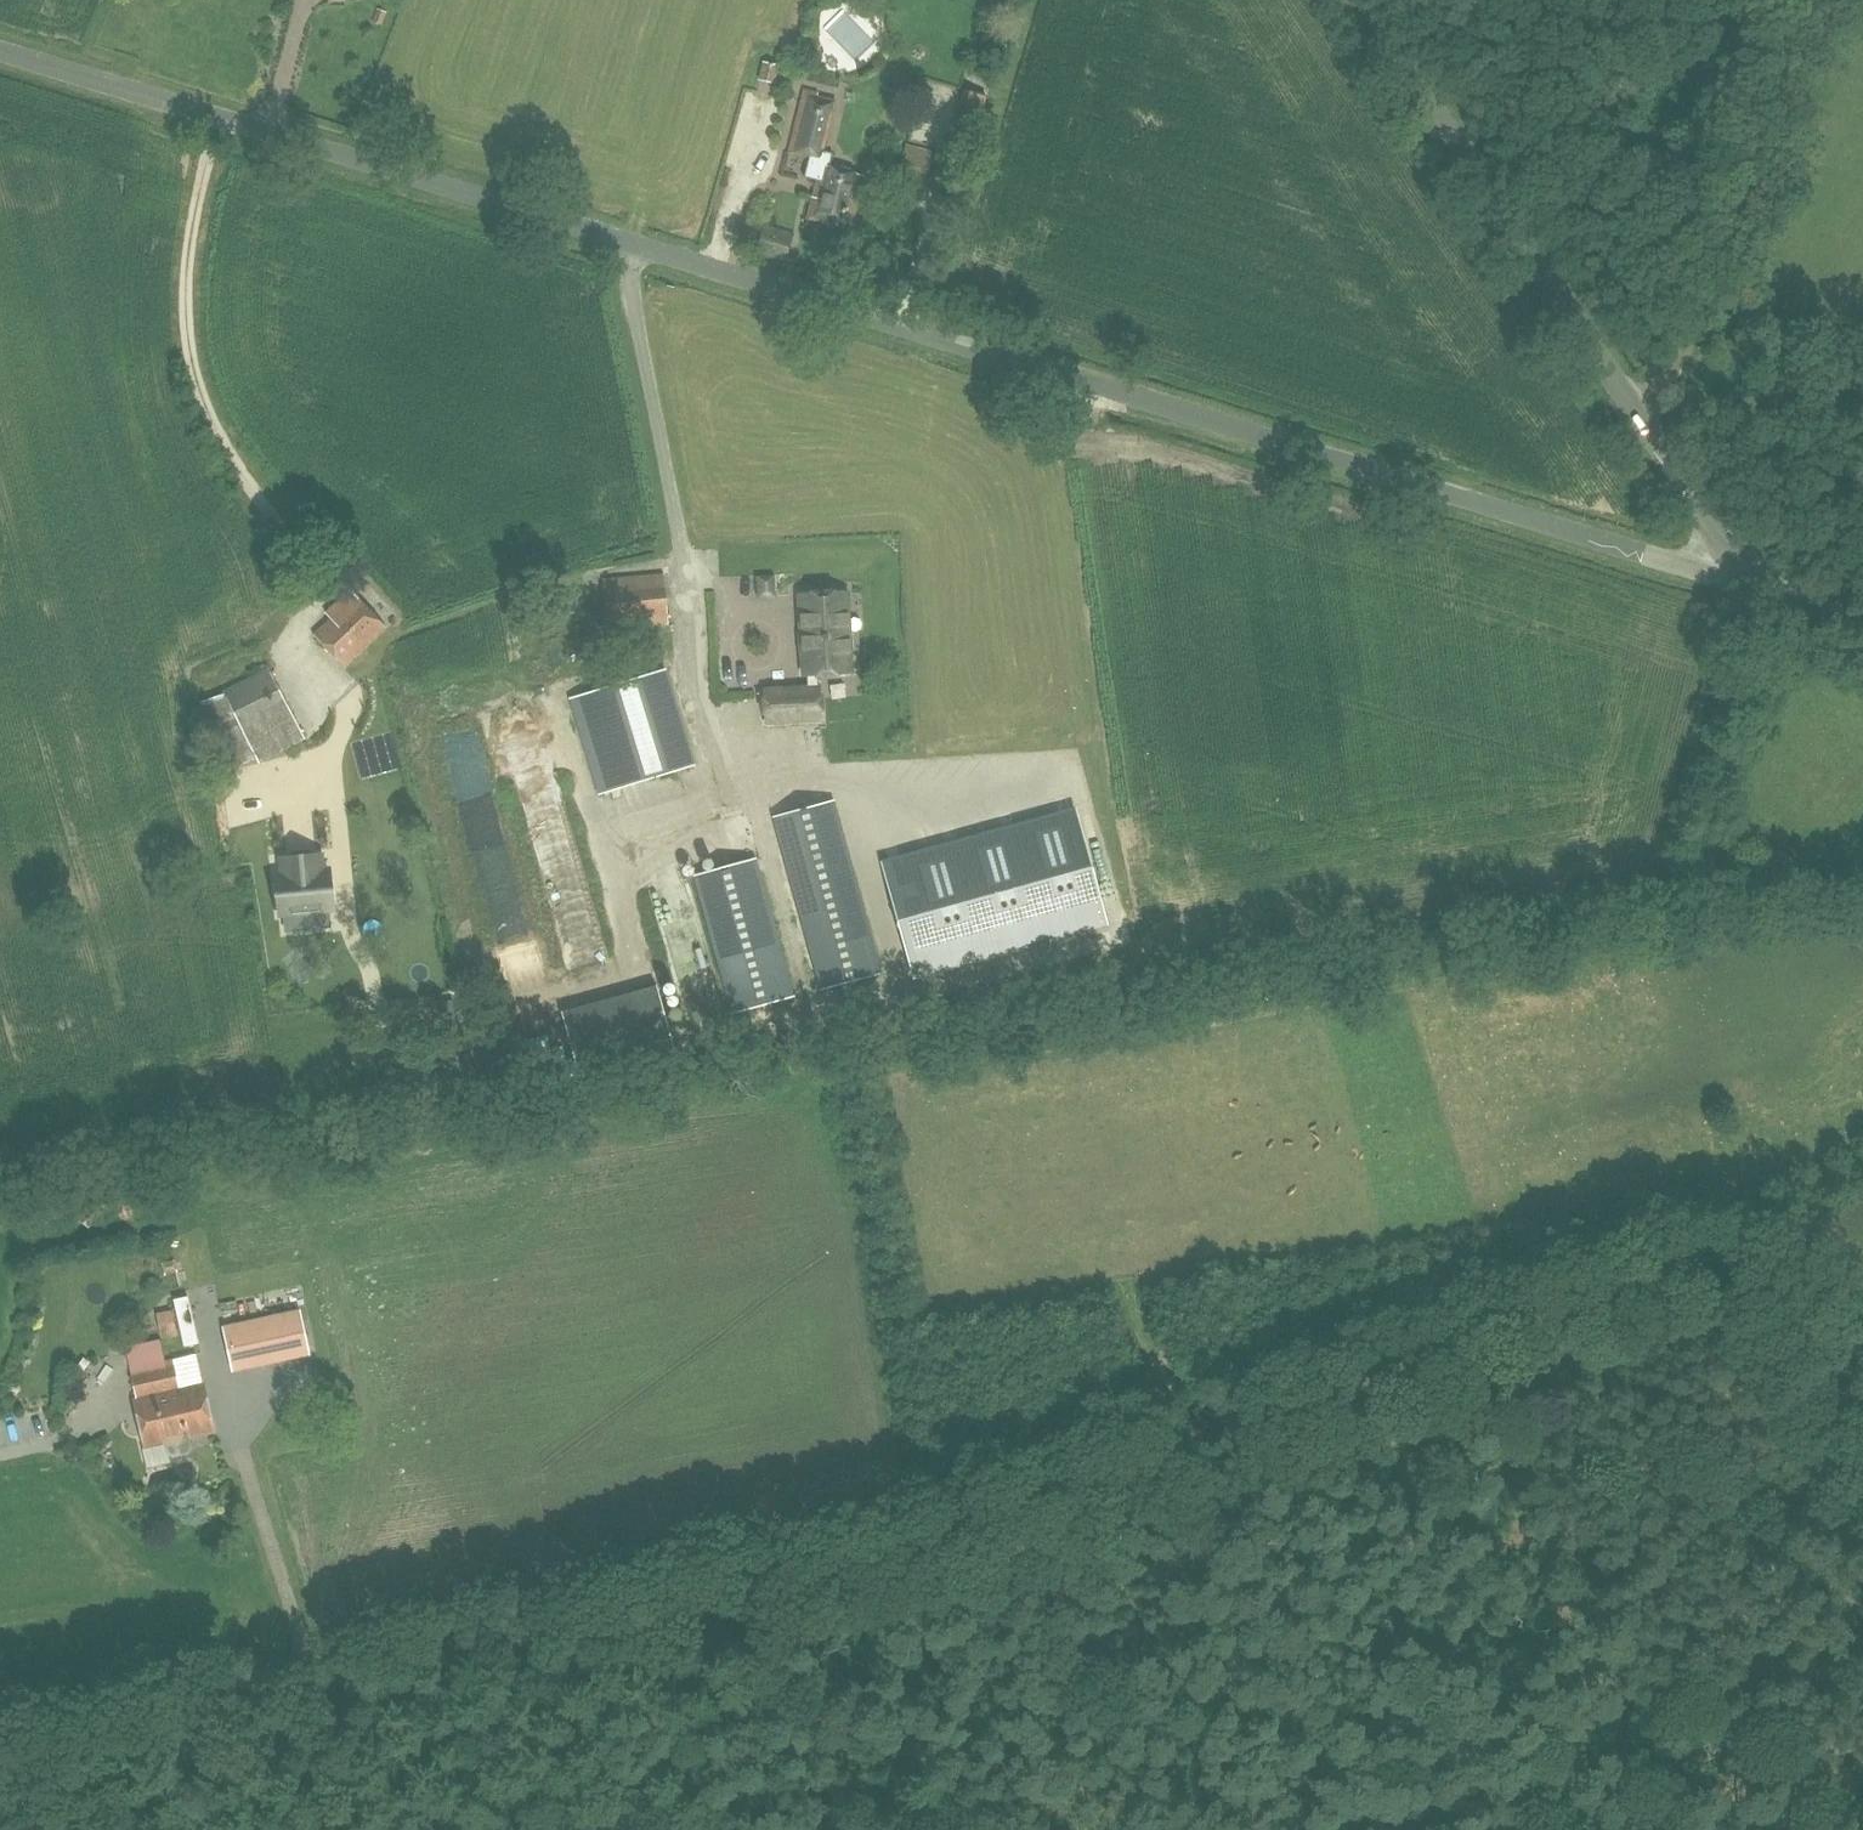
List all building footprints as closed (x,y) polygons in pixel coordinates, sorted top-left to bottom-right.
[(864,64),(885,45),(856,15),(835,34),(864,64)] [(776,84),(780,65),(762,61),(758,80),(776,84)] [(979,125),(986,95),(963,88),(955,118),(979,125)] [(851,228),(865,175),(829,166),(832,152),(822,150),(834,101),(817,96),(818,93),(804,89),(789,151),(808,156),(804,176),(817,179),(807,217),(823,221),(827,219),(834,221),(836,224),(851,228)] [(784,259),(792,235),(765,226),(757,250),(784,259)] [(607,629),(669,623),(663,574),(602,580),(607,629)] [(774,574),(756,575),(757,599),(775,598),(774,574)] [(344,666),(386,626),(351,589),(326,612),(331,617),(313,633),(344,666)] [(841,594),(841,592),(800,595),(804,675),(807,674),(808,688),(765,691),(767,721),(821,718),(819,688),(818,688),(817,674),(831,673),(832,677),(847,677),(847,672),(851,672),(846,593),(841,594)] [(225,693),(200,705),(199,705),(200,707),(231,768),(257,756),(259,760),(304,737),(269,667),(224,690),(225,693)] [(599,792),(692,763),(663,670),(571,699),(599,792)] [(513,726),(529,784),(558,776),(543,718),(513,726)] [(881,971),(834,801),(775,817),(822,987),(881,971)] [(1106,924),(1074,809),(930,849),(904,856),(882,862),(908,952),(915,977),(1106,924)] [(320,855),(282,859),(283,874),(276,875),(280,914),(333,909),(329,870),(322,871),(320,855)] [(733,1012),(793,995),(756,858),(696,874),(733,1012)] [(214,1325),(224,1367),(300,1348),(289,1306),(214,1325)] [(172,1345),(188,1341),(181,1314),(165,1319),(172,1345)] [(164,1358),(130,1366),(137,1396),(180,1387),(173,1359),(165,1361),(164,1358)] [(190,1446),(187,1434),(212,1429),(202,1385),(135,1400),(145,1444),(165,1439),(168,1451),(173,1454),(187,1451),(190,1446)]
